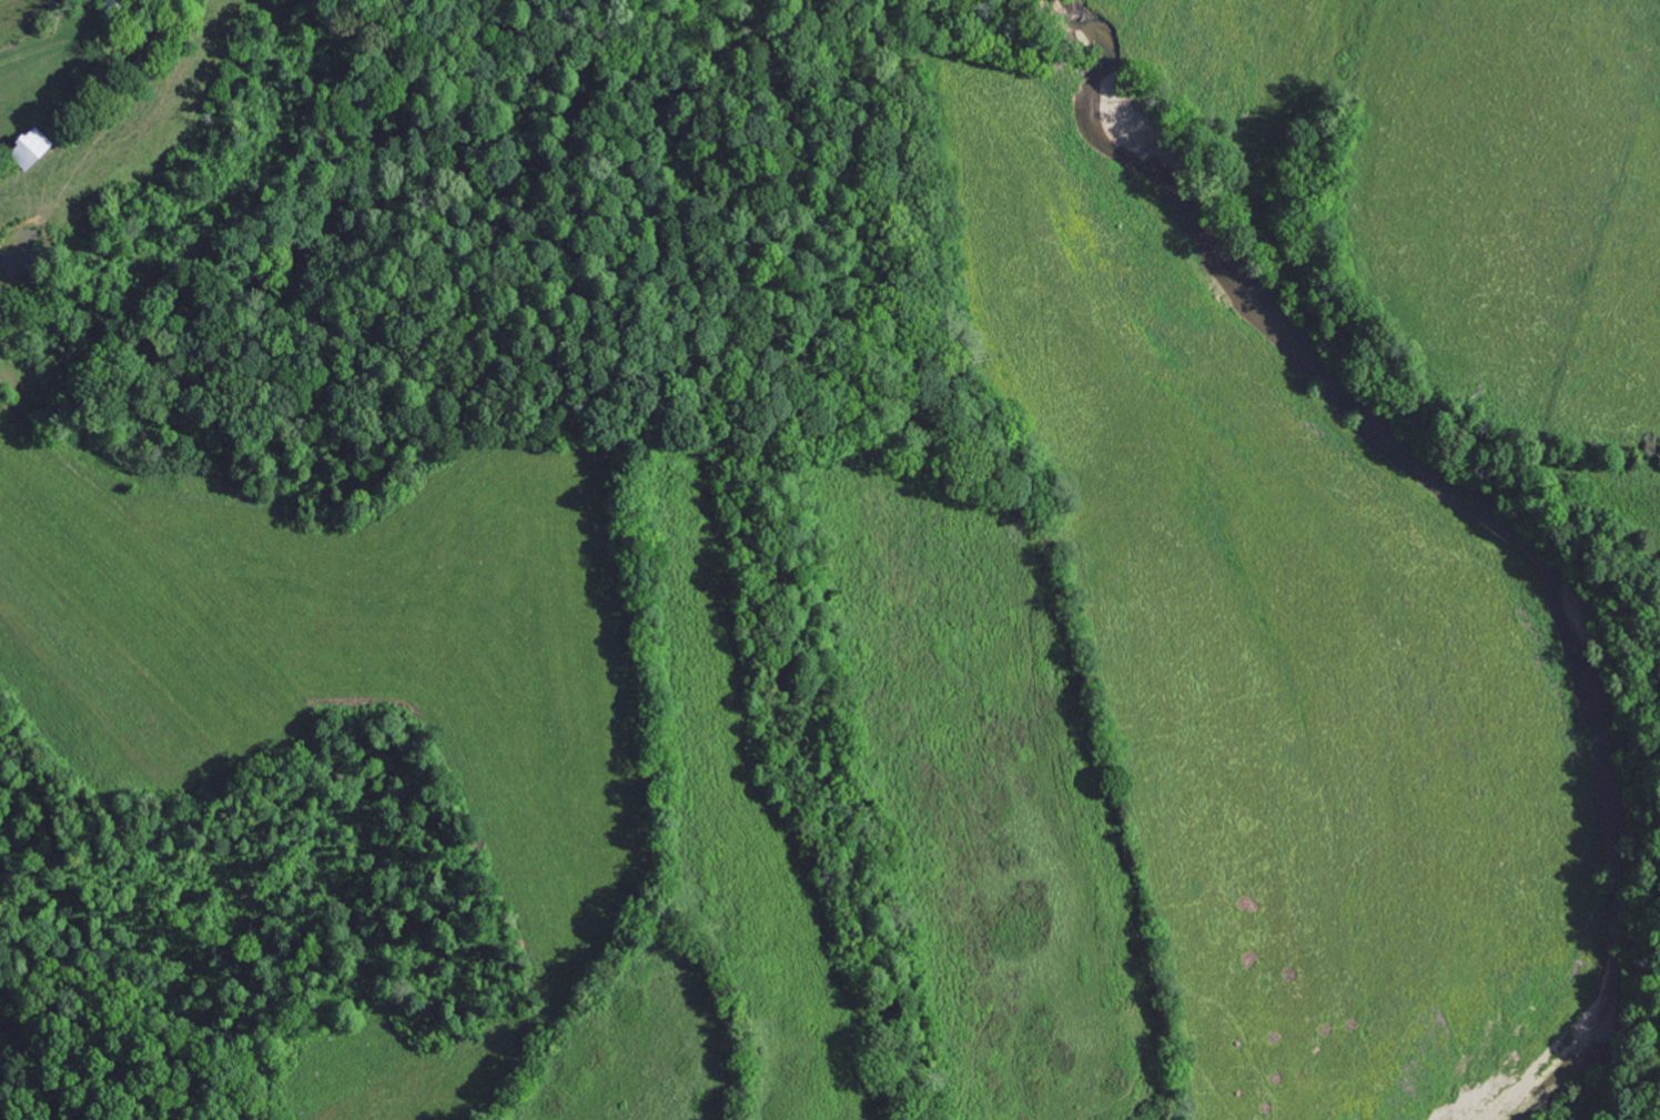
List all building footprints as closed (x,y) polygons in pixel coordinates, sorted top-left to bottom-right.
[(13,145),(15,147),(6,157),(22,173),(50,144),(31,126),(13,145)]
